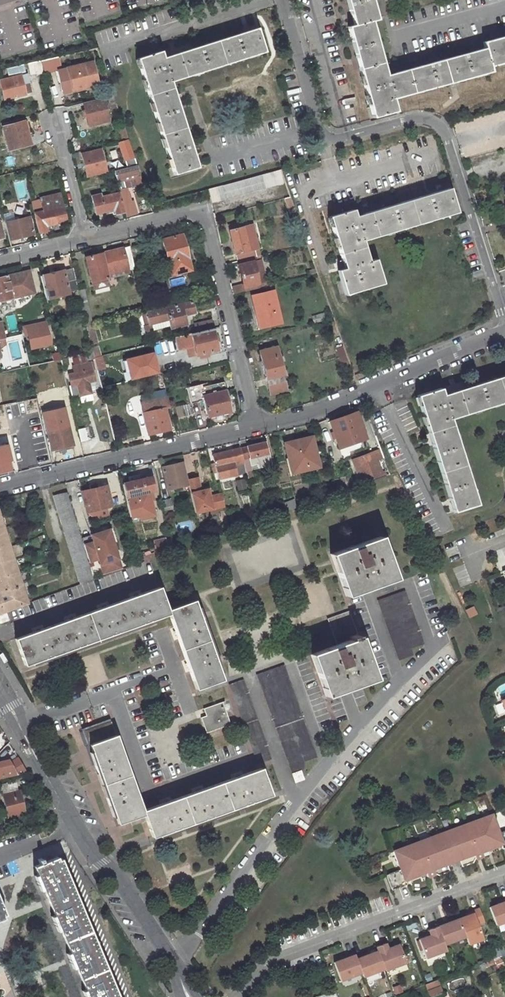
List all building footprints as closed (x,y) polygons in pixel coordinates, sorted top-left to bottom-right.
[(356,26),(351,27),(376,117),(399,111),(396,98),(493,72),(492,66),(504,63),(504,36),(485,42),(487,48),(390,76),(375,21),(380,20),(374,0),(349,0),(356,26)] [(164,53),(140,60),(175,173),(199,166),(173,83),(266,54),(259,30),(166,59),(164,53)] [(30,75),(44,73),(43,61),(28,63),(30,75)] [(94,64),(65,71),(71,93),(99,86),(94,64)] [(29,76),(27,76),(24,65),(8,69),(11,80),(2,82),(7,100),(26,95),(24,87),(31,85),(29,76)] [(91,126),(110,122),(104,100),(103,98),(85,103),(85,104),(87,110),(84,111),(86,118),(89,117),(91,126)] [(24,124),(5,129),(12,153),(34,147),(30,130),(26,131),(24,124)] [(126,129),(121,130),(123,139),(130,138),(126,129)] [(131,142),(122,145),(127,160),(132,159),(133,163),(138,162),(131,142)] [(104,149),(85,154),(90,176),(109,171),(104,149)] [(132,180),(130,176),(142,173),(139,165),(116,170),(121,188),(128,186),(126,181),(132,180)] [(210,203),(286,182),(281,170),(207,190),(210,203)] [(460,212),(452,187),(359,216),(357,209),(333,216),(347,268),(341,270),(347,293),(385,283),(379,260),(372,261),(366,240),(460,212)] [(98,214),(117,209),(119,214),(127,212),(123,193),(103,198),(102,194),(94,196),(98,214)] [(37,214),(42,234),(49,233),(49,232),(53,230),(52,227),(59,225),(58,223),(68,221),(68,220),(63,198),(44,201),(46,212),(37,214)] [(36,211),(44,209),(42,200),(34,201),(36,211)] [(37,234),(33,219),(22,221),(22,218),(16,219),(17,223),(9,225),(13,239),(37,234)] [(4,222),(0,223),(0,242),(8,240),(4,222)] [(238,226),(229,228),(238,262),(250,259),(255,258),(256,258),(254,250),(258,249),(252,226),(239,230),(238,226)] [(181,236),(162,240),(170,276),(186,272),(182,257),(186,256),(181,236)] [(135,274),(128,248),(101,255),(105,276),(130,269),(132,275),(135,274)] [(143,264),(139,249),(131,250),(135,266),(143,264)] [(88,269),(92,285),(107,282),(105,276),(101,255),(88,258),(91,269),(88,269)] [(238,262),(245,291),(257,289),(256,284),(266,282),(261,262),(256,263),(251,265),(250,259),(238,262)] [(75,280),(73,270),(41,278),(40,278),(46,300),(68,294),(65,283),(75,280)] [(0,279),(0,300),(1,302),(13,298),(8,277),(0,279)] [(281,324),(273,292),(251,298),(256,317),(253,318),(256,330),(281,324)] [(171,327),(186,323),(184,315),(195,312),(192,301),(156,311),(158,321),(168,319),(171,327)] [(156,311),(145,313),(148,324),(158,321),(156,311)] [(212,328),(210,319),(195,323),(197,332),(212,328)] [(44,327),(26,332),(31,350),(49,345),(44,327)] [(198,365),(220,359),(212,328),(197,332),(190,333),(197,360),(198,365)] [(277,348),(260,352),(271,395),(288,390),(277,348)] [(59,353),(26,361),(28,368),(60,359),(59,353)] [(90,364),(72,368),(74,375),(68,376),(70,388),(77,386),(79,397),(90,395),(88,384),(95,382),(90,364)] [(133,369),(126,370),(127,377),(135,375),(133,369)] [(416,396),(451,511),(476,504),(450,420),(504,403),(504,376),(443,394),(441,388),(416,396)] [(230,412),(223,381),(199,387),(200,388),(196,389),(200,406),(203,405),(206,417),(230,412)] [(196,389),(182,393),(186,409),(200,406),(196,389)] [(168,397),(142,403),(149,435),(170,430),(166,410),(171,408),(168,397)] [(67,403),(43,408),(54,452),(77,446),(67,403)] [(368,415),(357,418),(363,434),(373,430),(368,415)] [(311,436),(284,443),(292,473),(318,467),(311,436)] [(12,466),(5,438),(0,439),(0,469),(12,466)] [(269,463),(264,442),(240,449),(242,459),(245,471),(251,470),(249,462),(252,461),(254,467),(269,463)] [(215,470),(217,478),(235,474),(232,461),(242,459),(240,449),(212,455),(214,464),(215,470)] [(381,477),(374,457),(369,459),(366,452),(355,456),(358,463),(353,465),(359,484),(381,477)] [(232,461),(235,474),(245,471),(242,459),(232,461)] [(183,463),(162,468),(167,489),(188,484),(187,480),(183,463)] [(195,513),(224,506),(221,493),(210,496),(208,489),(201,491),(197,477),(187,480),(188,484),(195,513)] [(153,492),(149,478),(121,485),(126,503),(132,502),(131,496),(153,492)] [(86,513),(111,507),(106,486),(82,492),(86,513)] [(66,494),(51,498),(78,585),(93,580),(66,494)] [(299,506),(295,495),(282,500),(285,511),(299,506)] [(173,512),(169,499),(161,501),(164,515),(173,512)] [(0,520),(0,614),(5,612),(29,604),(0,520)] [(379,536),(330,554),(345,596),(394,578),(379,536)] [(153,543),(157,553),(143,557),(145,561),(169,553),(166,543),(165,539),(153,543)] [(139,558),(130,561),(132,566),(140,563),(139,558)] [(159,587),(15,640),(26,666),(168,613),(196,688),(223,678),(194,599),(167,609),(159,587)] [(404,592),(377,602),(398,660),(425,650),(404,592)] [(0,614),(0,622),(0,623),(8,620),(5,612),(0,614)] [(336,645),(310,654),(325,697),(375,679),(359,637),(358,638),(348,612),(327,619),(336,645)] [(292,773),(300,771),(307,768),(304,761),(318,756),(284,665),(257,676),(292,773)] [(243,680),(231,684),(260,764),(272,760),(243,680)] [(223,702),(199,710),(207,731),(230,723),(223,702)] [(110,721),(83,731),(107,797),(117,825),(144,815),(153,837),(270,794),(261,768),(143,811),(110,721)] [(6,763),(0,765),(0,770),(2,778),(9,777),(6,763)] [(300,771),(292,773),(295,782),(303,779),(300,771)] [(18,790),(16,780),(0,783),(9,816),(25,812),(20,789),(18,790)] [(397,850),(404,869),(391,874),(396,889),(411,884),(410,880),(409,877),(429,870),(430,873),(431,876),(439,873),(443,875),(453,871),(452,868),(449,862),(464,857),(465,860),(466,863),(467,865),(477,862),(480,858),(487,855),(486,852),(485,849),(504,841),(504,831),(503,831),(495,813),(397,850)] [(504,844),(504,841),(485,849),(486,852),(504,844)] [(59,856),(46,861),(45,858),(40,859),(42,863),(37,865),(91,996),(117,996),(59,856)] [(410,880),(430,873),(429,870),(409,877),(410,880)] [(504,923),(504,902),(497,905),(489,908),(496,926),(504,923)] [(483,940),(478,925),(484,922),(480,911),(480,909),(473,912),(473,914),(466,917),(459,919),(466,937),(469,945),(483,940)] [(445,945),(466,937),(459,919),(451,922),(438,927),(445,945)] [(418,940),(425,959),(447,951),(445,945),(438,927),(428,931),(430,936),(418,940)] [(384,970),(385,972),(407,963),(399,945),(388,949),(386,944),(376,948),(378,952),(384,970)] [(362,974),(363,978),(384,970),(378,952),(370,955),(356,960),(362,974)] [(342,981),(362,974),(356,960),(356,958),(355,956),(343,960),(335,963),(342,981)] [(429,996),(434,996),(443,993),(437,981),(432,983),(434,987),(426,990),(429,996)]
